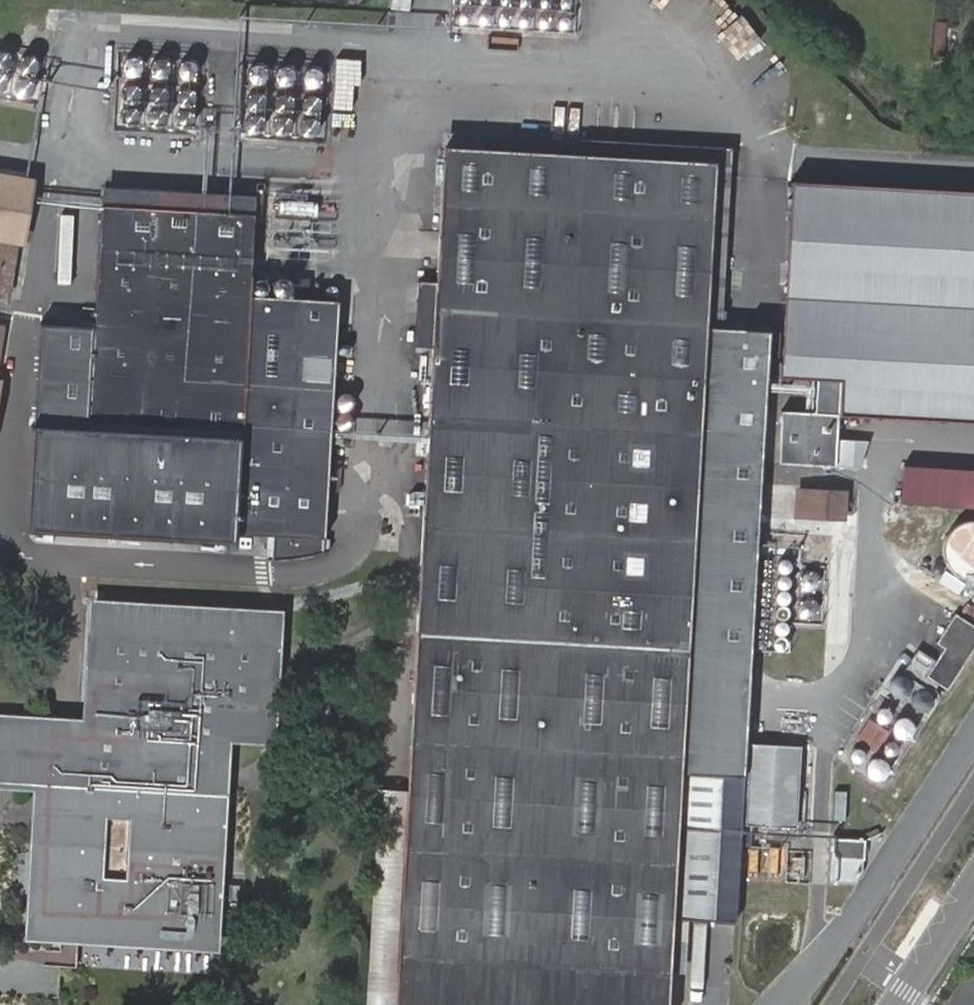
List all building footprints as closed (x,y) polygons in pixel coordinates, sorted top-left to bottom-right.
[(575,33),(577,0),(454,0),(452,25),(575,33)] [(728,6),(715,22),(731,36),(745,20),(728,6)] [(120,125),(163,126),(164,89),(143,89),(143,88),(120,87),(120,125)] [(397,965),(397,968),(395,995),(394,1004),(664,1004),(668,915),(676,775),(714,163),(445,147),(397,965)] [(0,173),(0,295),(5,297),(15,244),(22,245),(33,178),(0,173)] [(973,420),(973,190),(788,179),(776,378),(840,382),(839,412),(973,420)] [(104,186),(102,205),(252,215),(254,196),(104,186)] [(252,215),(102,205),(94,328),(88,423),(241,430),(248,294),(252,215)] [(326,488),(336,299),(248,294),(241,430),(238,483),(326,488)] [(88,423),(94,328),(50,326),(44,420),(88,423)] [(835,466),(839,412),(784,409),(780,462),(835,466)] [(88,423),(44,420),(38,535),(235,544),(236,531),(238,483),(241,430),(88,423)] [(424,441),(426,424),(392,421),(390,438),(424,441)] [(932,469),(931,507),(973,509),(973,470),(932,469)] [(323,536),(326,488),(238,483),(236,531),(323,536)] [(847,493),(798,490),(797,516),(846,519),(847,493)] [(973,583),(973,582),(973,518),(943,539),(973,583)] [(95,610),(88,726),(1,721),(0,741),(0,786),(42,787),(33,935),(212,946),(225,735),(267,737),(273,622),(95,610)] [(973,651),(973,627),(956,615),(938,643),(947,649),(929,676),(949,689),(973,651)] [(915,650),(907,669),(926,676),(934,657),(915,650)] [(914,711),(931,710),(930,690),(912,691),(914,711)] [(901,742),(916,731),(905,716),(890,726),(901,742)] [(793,819),(798,737),(746,734),(741,815),(793,819)] [(869,757),(864,776),(885,780),(889,762),(869,757)] [(710,917),(718,777),(676,775),(668,915),(710,917)] [(833,859),(861,863),(865,842),(836,838),(833,859)] [(778,846),(748,846),(748,878),(778,878),(778,846)] [(397,968),(397,965),(363,963),(360,1004),(382,1004),(382,994),(395,995),(397,968)]
